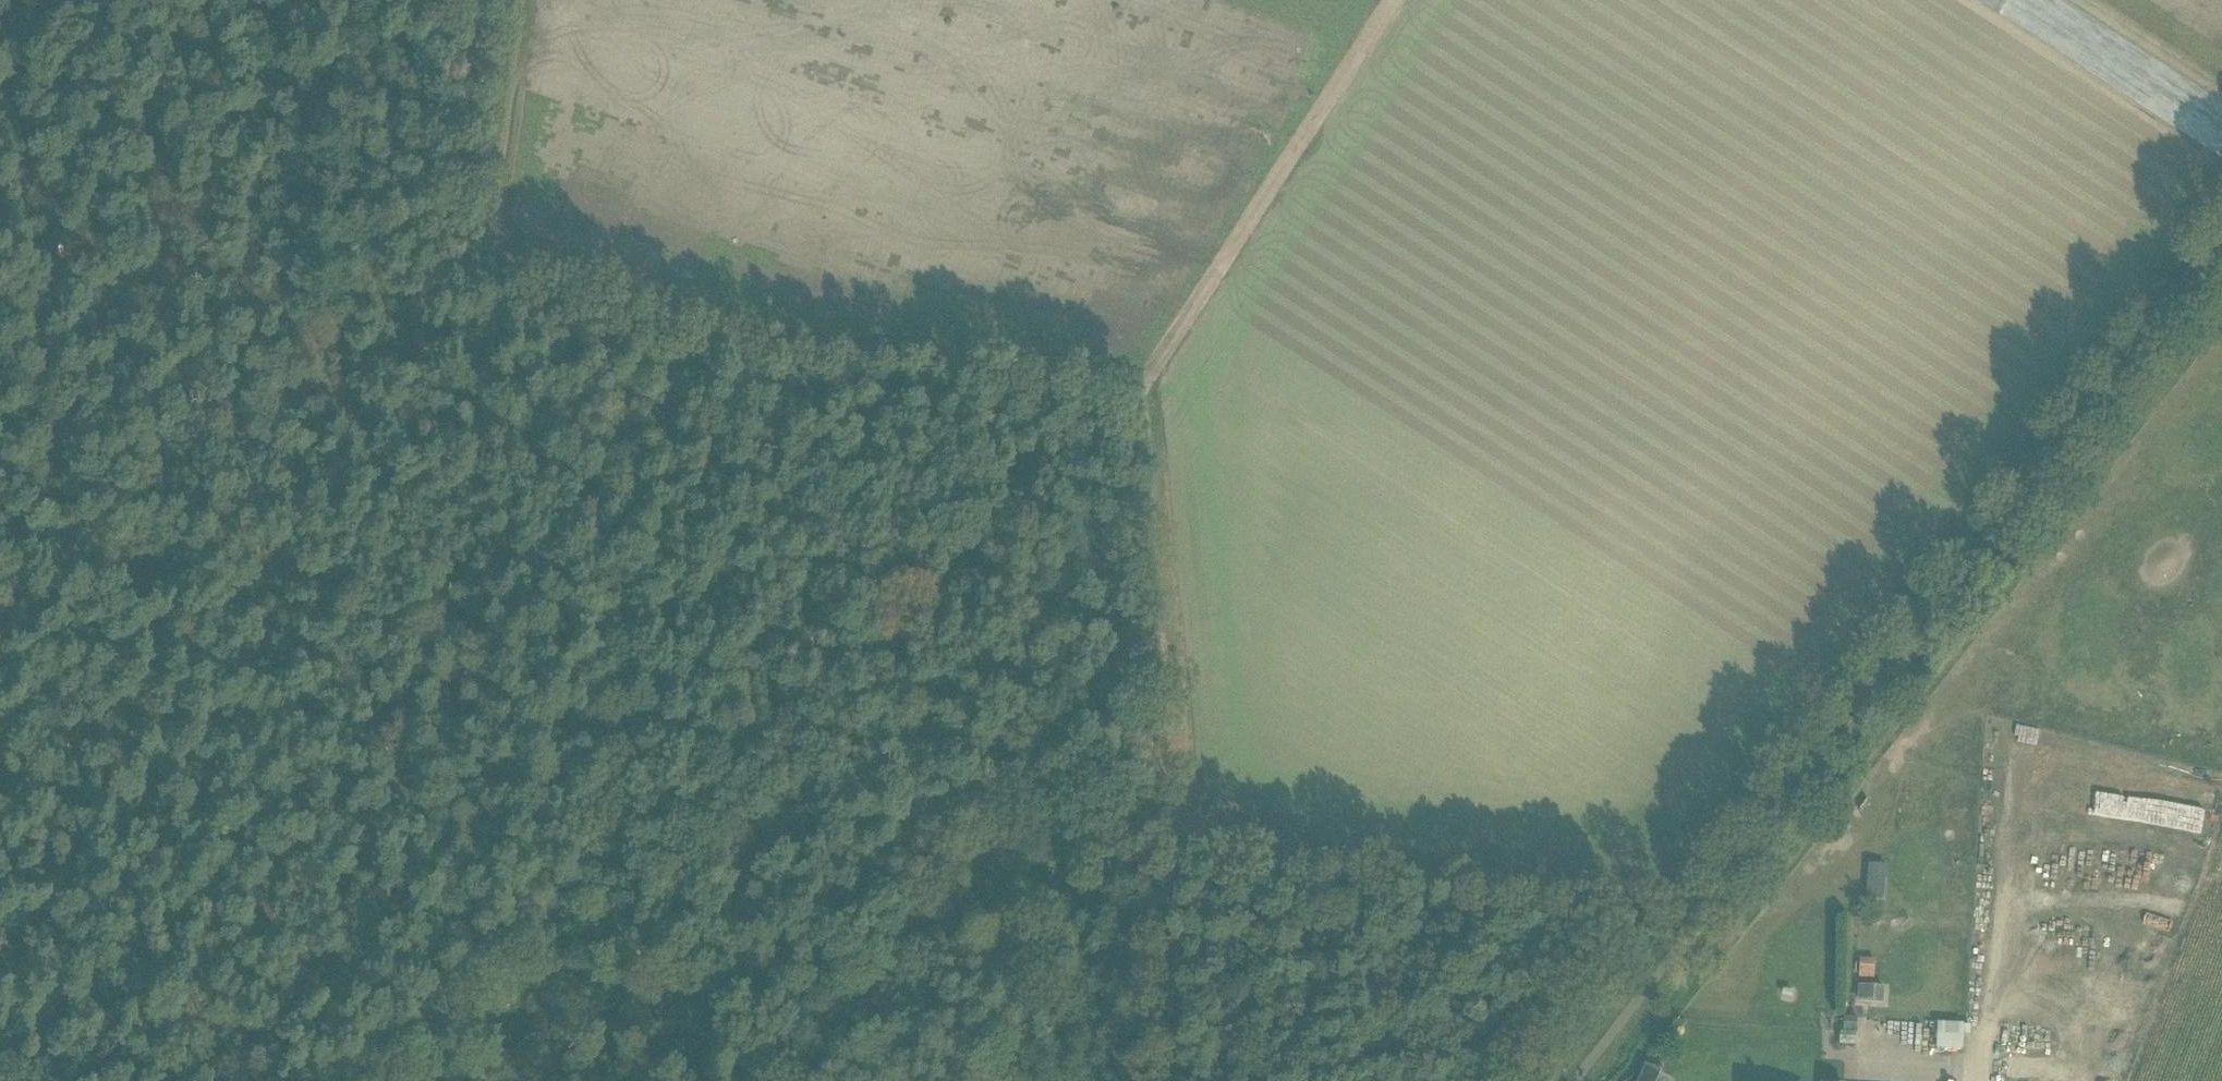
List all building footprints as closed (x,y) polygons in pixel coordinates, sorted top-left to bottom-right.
[(1884,899),(1886,877),(1872,876),(1871,898),(1884,899)] [(1881,1002),(1881,986),(1856,987),(1857,1003),(1881,1002)] [(1856,1019),(1844,1019),(1844,1031),(1856,1031),(1856,1019)] [(1961,1050),(1962,1024),(1935,1023),(1934,1049),(1961,1050)]
